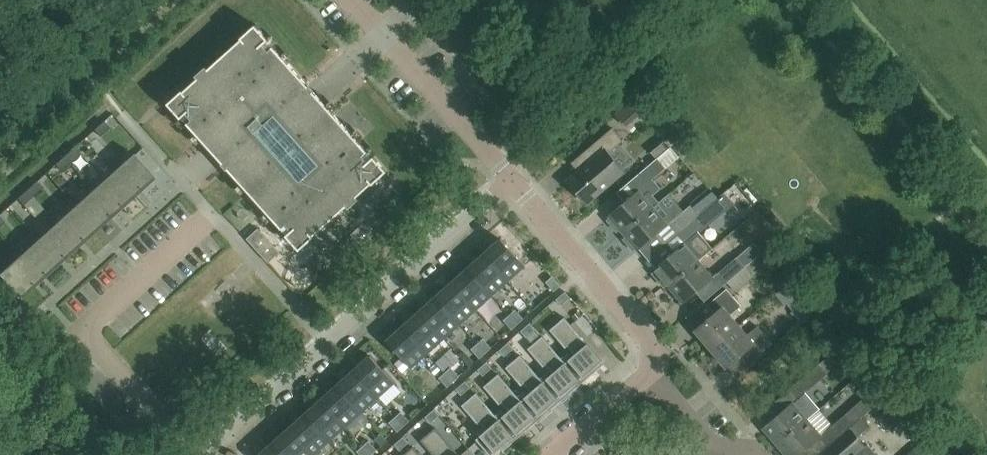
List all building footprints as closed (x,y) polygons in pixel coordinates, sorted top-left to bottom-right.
[(372,157),(326,105),(267,41),(268,40),(255,25),(240,38),(241,39),(183,92),(182,91),(168,104),(181,119),(182,118),(287,235),(286,235),(299,250),(314,237),(313,236),(371,183),(372,184),(387,171),(373,156),(372,157)] [(109,127),(103,121),(94,129),(100,136),(109,127)] [(578,172),(568,181),(587,202),(623,171),(622,170),(608,154),(619,145),(624,140),(613,127),(581,154),(589,163),(578,172)] [(674,143),(661,153),(670,165),(684,155),(674,143)] [(65,155),(71,162),(80,153),(74,147),(65,155)] [(113,170),(134,194),(153,176),(133,153),(113,170)] [(71,162),(65,155),(55,164),(61,170),(71,162)] [(636,177),(644,187),(639,191),(625,203),(609,216),(623,233),(653,207),(647,200),(660,189),(652,180),(667,168),(658,158),(636,177)] [(94,188),(115,211),(134,194),(113,170),(94,188)] [(27,189),(33,196),(42,188),(36,181),(27,189)] [(75,205),(96,228),(115,211),(94,188),(75,205)] [(33,196),(27,189),(17,198),(23,205),(33,196)] [(637,249),(672,220),(681,231),(700,215),(692,205),(683,213),(675,203),(660,216),(653,207),(623,233),(637,249)] [(712,249),(697,232),(721,212),(714,203),(700,215),(681,231),(688,239),(684,243),(684,244),(655,270),(669,286),(699,260),(712,249)] [(56,222),(76,245),(96,228),(75,205),(56,222)] [(728,214),(707,233),(718,246),(739,226),(728,214)] [(383,226),(373,215),(349,236),(359,248),(383,226)] [(36,239),(57,263),(76,245),(56,222),(36,239)] [(258,228),(247,239),(268,263),(280,252),(258,228)] [(17,257),(38,280),(57,263),(36,239),(17,257)] [(501,239),(485,254),(509,280),(525,266),(501,239)] [(762,251),(753,241),(716,273),(725,282),(762,251)] [(718,243),(705,256),(717,267),(730,254),(718,243)] [(492,295),(509,280),(485,254),(468,268),(492,295)] [(17,257),(0,272),(0,276),(19,297),(38,280),(17,257)] [(699,260),(669,286),(683,303),(713,277),(699,260)] [(492,295),(468,268),(452,283),(476,309),(492,295)] [(546,282),(554,291),(560,286),(552,277),(546,282)] [(452,283),(436,297),(460,324),(476,309),(452,283)] [(738,326),(730,317),(741,307),(733,298),(726,289),(708,305),(715,313),(697,329),(696,330),(711,348),(738,326)] [(566,291),(557,299),(562,305),(571,297),(566,291)] [(443,339),(460,324),(436,297),(419,312),(443,339)] [(518,324),(524,319),(516,310),(510,315),(518,324)] [(419,312),(403,327),(427,353),(443,339),(419,312)] [(504,320),(512,329),(518,324),(510,315),(504,320)] [(565,363),(580,380),(602,361),(565,317),(550,330),(566,348),(568,346),(575,354),(565,363)] [(531,323),(521,331),(527,337),(536,329),(531,323)] [(754,360),(772,344),(758,327),(747,336),(738,326),(711,348),(727,367),(728,365),(746,350),(754,360)] [(411,368),(427,353),(403,327),(387,341),(411,368)] [(553,373),(543,382),(558,399),(580,380),(565,363),(543,336),(528,349),(544,367),(546,365),(553,373)] [(477,344),(486,353),(492,348),(483,338),(477,344)] [(514,348),(508,342),(499,350),(505,356),(514,348)] [(472,349),(480,358),(486,353),(477,344),(472,349)] [(818,364),(788,389),(797,399),(805,392),(826,373),(838,363),(830,353),(818,364)] [(521,401),(535,418),(558,399),(543,382),(521,355),(506,367),(522,386),(524,384),(531,392),(521,400),(521,401)] [(371,356),(354,370),(378,397),(394,382),(371,356)] [(487,362),(478,370),(483,376),(493,368),(487,362)] [(451,367),(445,373),(453,382),(459,376),(451,367)] [(362,412),(378,397),(354,370),(338,385),(362,412)] [(448,387),(453,382),(445,373),(439,378),(448,387)] [(521,401),(521,400),(498,374),(484,386),(500,405),(502,403),(509,411),(499,419),(499,420),(513,437),(535,418),(521,401)] [(465,381),(456,389),(462,395),(471,387),(465,381)] [(346,426),(362,412),(338,385),(322,400),(346,426)] [(863,399),(844,416),(852,425),(864,414),(883,398),(875,389),(863,399)] [(777,417),(763,428),(778,445),(808,419),(819,409),(805,392),(797,399),(794,402),(778,416),(777,417)] [(513,437),(499,420),(499,419),(476,393),(462,405),(478,424),(480,422),(487,430),(476,439),(489,454),(492,454),(513,437)] [(346,426),(322,400),(305,414),(329,441),(346,426)] [(435,409),(425,417),(431,423),(440,415),(435,409)] [(401,412),(395,417),(404,426),(409,421),(401,412)] [(305,414),(289,429),(313,454),(329,441),(305,414)] [(833,426),(825,432),(833,441),(849,427),(851,425),(844,416),(833,426)] [(395,417),(389,423),(398,432),(404,426),(395,417)] [(778,445),(786,454),(799,454),(803,451),(822,435),(809,421),(808,419),(778,445)] [(867,448),(865,447),(849,427),(833,441),(828,446),(819,453),(820,454),(821,454),(858,454),(867,448)] [(436,428),(421,440),(433,454),(459,454),(436,428)] [(283,454),(313,454),(289,429),(273,443),(283,454)] [(404,436),(395,444),(400,450),(409,442),(404,436)] [(363,446),(371,454),(372,454),(373,454),(377,450),(369,441),(363,446)] [(273,443),(260,454),(283,454),(273,443)] [(920,445),(908,454),(929,454),(920,445)] [(363,446),(357,451),(360,454),(371,454),(363,446)] [(413,447),(404,454),(421,454),(413,447)]
